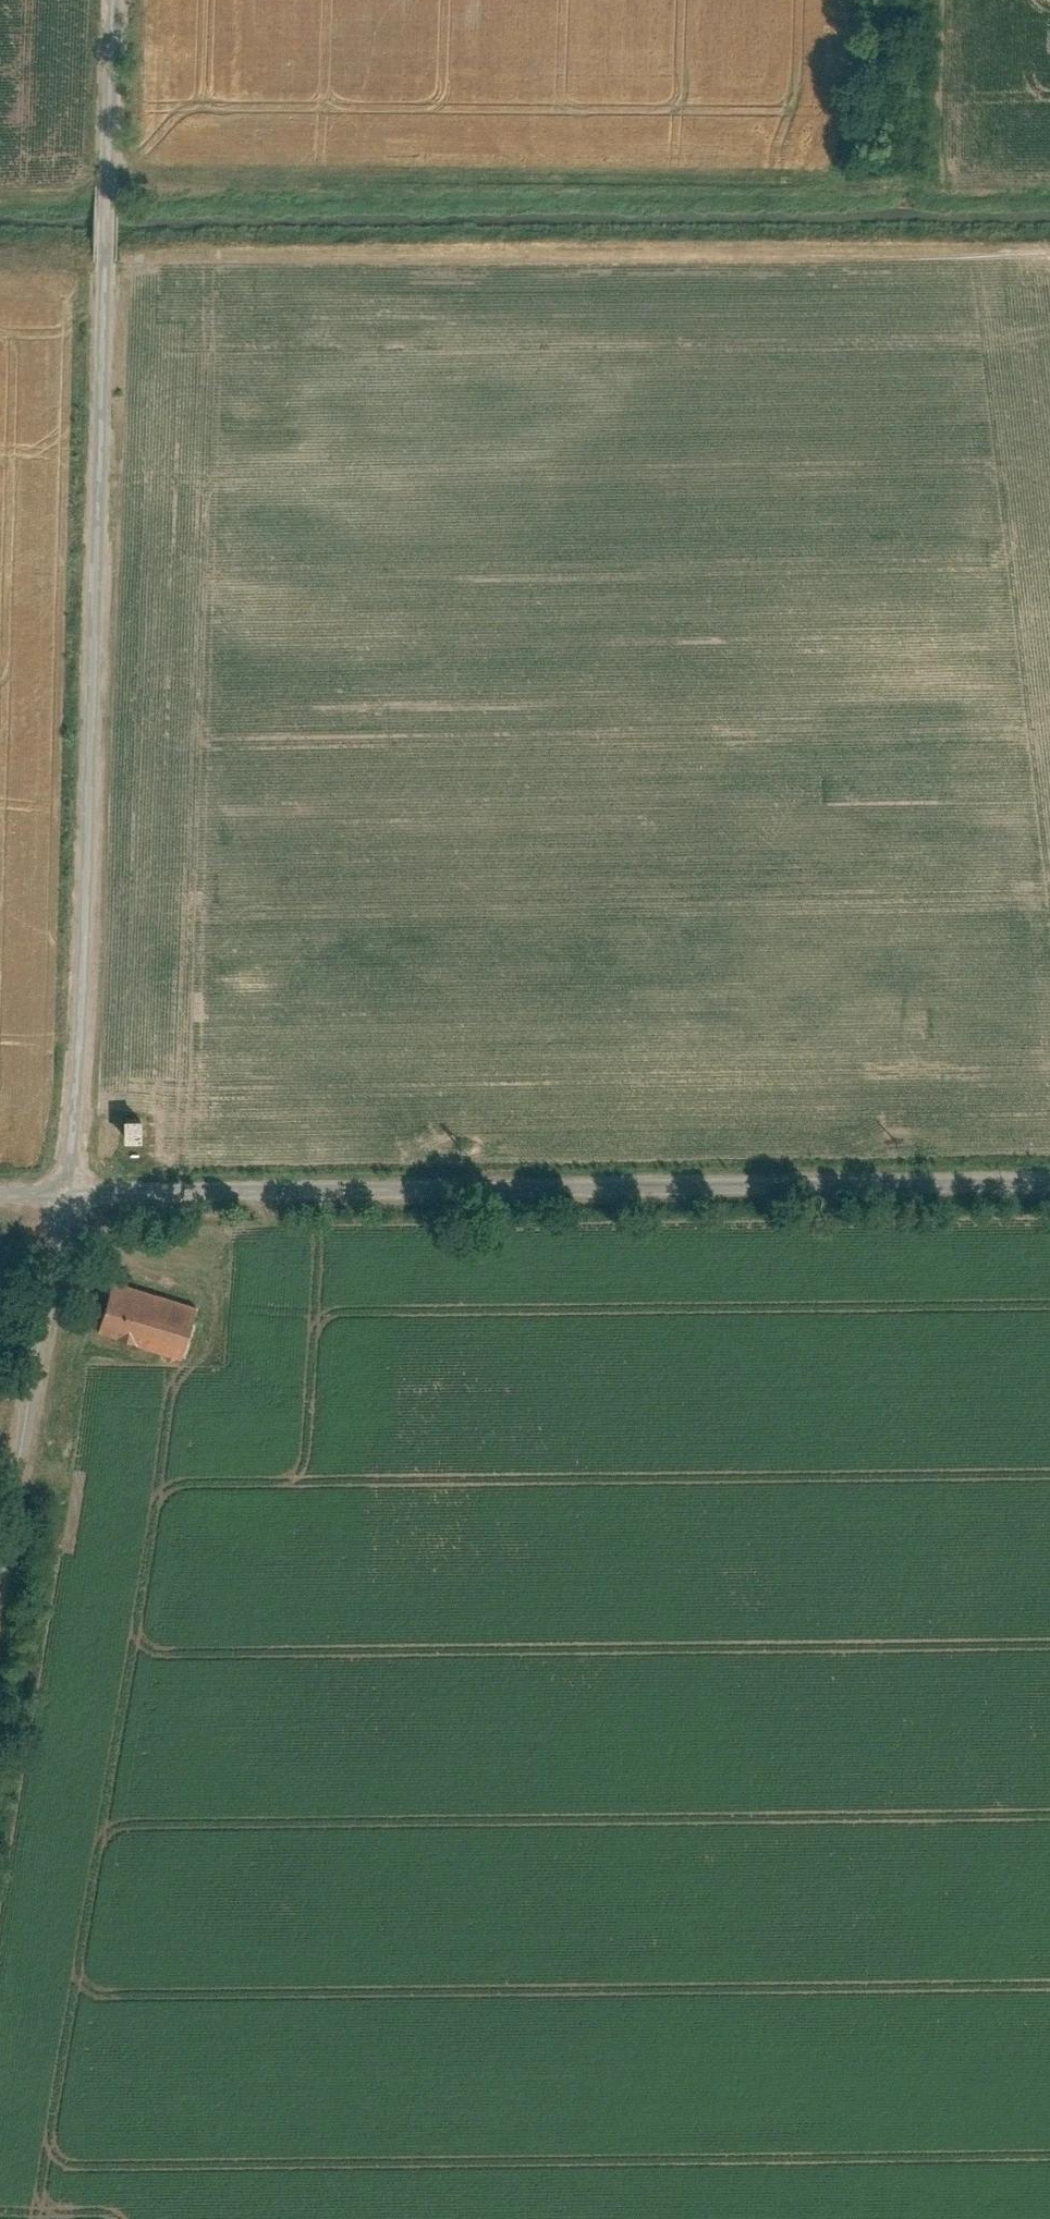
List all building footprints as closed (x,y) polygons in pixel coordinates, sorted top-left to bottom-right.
[(107,1335),(194,1356),(207,1302),(120,1281),(107,1335)]
